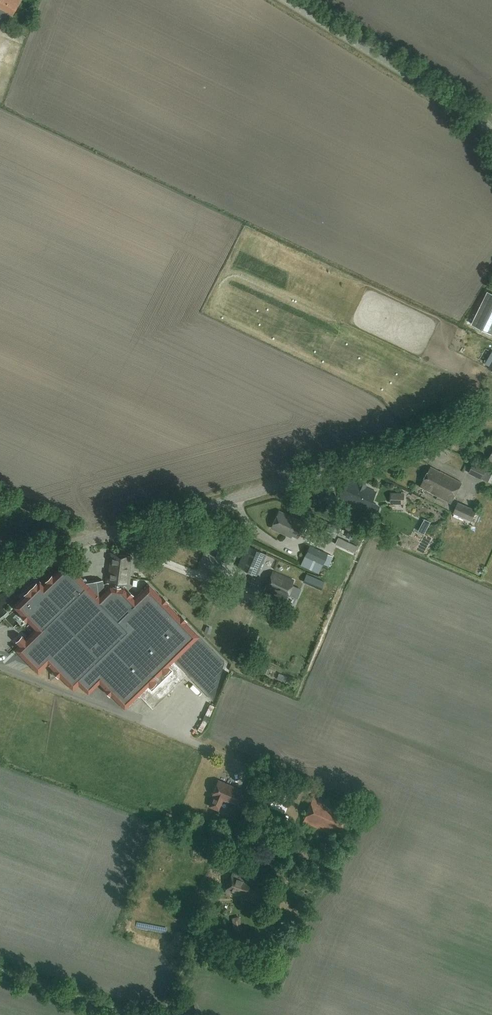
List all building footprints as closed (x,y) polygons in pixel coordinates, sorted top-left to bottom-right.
[(4,21),(8,13),(12,15),(20,0),(0,0),(0,19),(4,21)] [(488,292),(472,325),(491,334),(491,333),(491,294),(488,292)] [(450,346),(463,348),(465,338),(452,336),(450,346)] [(486,468),(474,462),(469,473),(481,479),(486,468)] [(437,484),(455,493),(461,482),(440,471),(440,472),(431,467),(429,470),(428,470),(423,480),(432,485),(437,484)] [(375,492),(348,479),(339,498),(366,510),(366,509),(376,514),(379,506),(370,502),(375,492)] [(450,503),(455,493),(437,484),(432,485),(423,480),(419,486),(450,503)] [(339,497),(327,491),(322,500),(334,506),(339,497)] [(477,511),(459,502),(454,513),(467,519),(464,526),(469,528),(477,511)] [(304,524),(279,512),(271,528),(287,535),(288,533),(298,537),(304,524)] [(239,542),(224,536),(214,558),(229,564),(239,542)] [(265,554),(246,545),(236,567),(255,575),(265,554)] [(332,556),(308,545),(300,565),(318,573),(322,563),(328,566),(332,556)] [(42,590),(37,584),(25,595),(27,597),(17,607),(28,618),(22,625),(33,637),(28,642),(23,637),(17,643),(22,648),(17,652),(38,673),(47,664),(73,689),(78,684),(88,694),(99,683),(124,709),(139,695),(152,708),(187,674),(174,661),(199,636),(149,585),(134,599),(123,587),(124,585),(129,585),(132,557),(109,553),(105,582),(112,583),(99,596),(98,596),(97,581),(84,583),(67,566),(42,590)] [(294,581),(272,572),(264,591),(285,600),(294,581)] [(306,579),(313,583),(316,576),(309,573),(306,579)] [(214,667),(205,676),(216,687),(225,679),(214,667)] [(262,784),(250,779),(243,795),(255,801),(262,784)] [(241,790),(218,780),(212,795),(213,796),(209,806),(218,810),(222,799),(235,805),(241,790)] [(337,806),(312,796),(302,822),(326,832),(327,831),(340,836),(348,814),(336,808),(337,806)] [(242,819),(236,817),(233,824),(239,826),(242,819)] [(327,859),(316,854),(310,867),(322,872),(327,859)] [(288,875),(279,871),(273,883),(276,884),(274,888),(278,890),(280,887),(283,888),(288,875)] [(265,885),(232,873),(225,893),(258,904),(265,885)] [(242,930),(240,917),(232,918),(234,932),(242,930)] [(170,933),(170,926),(139,923),(138,929),(170,933)]
